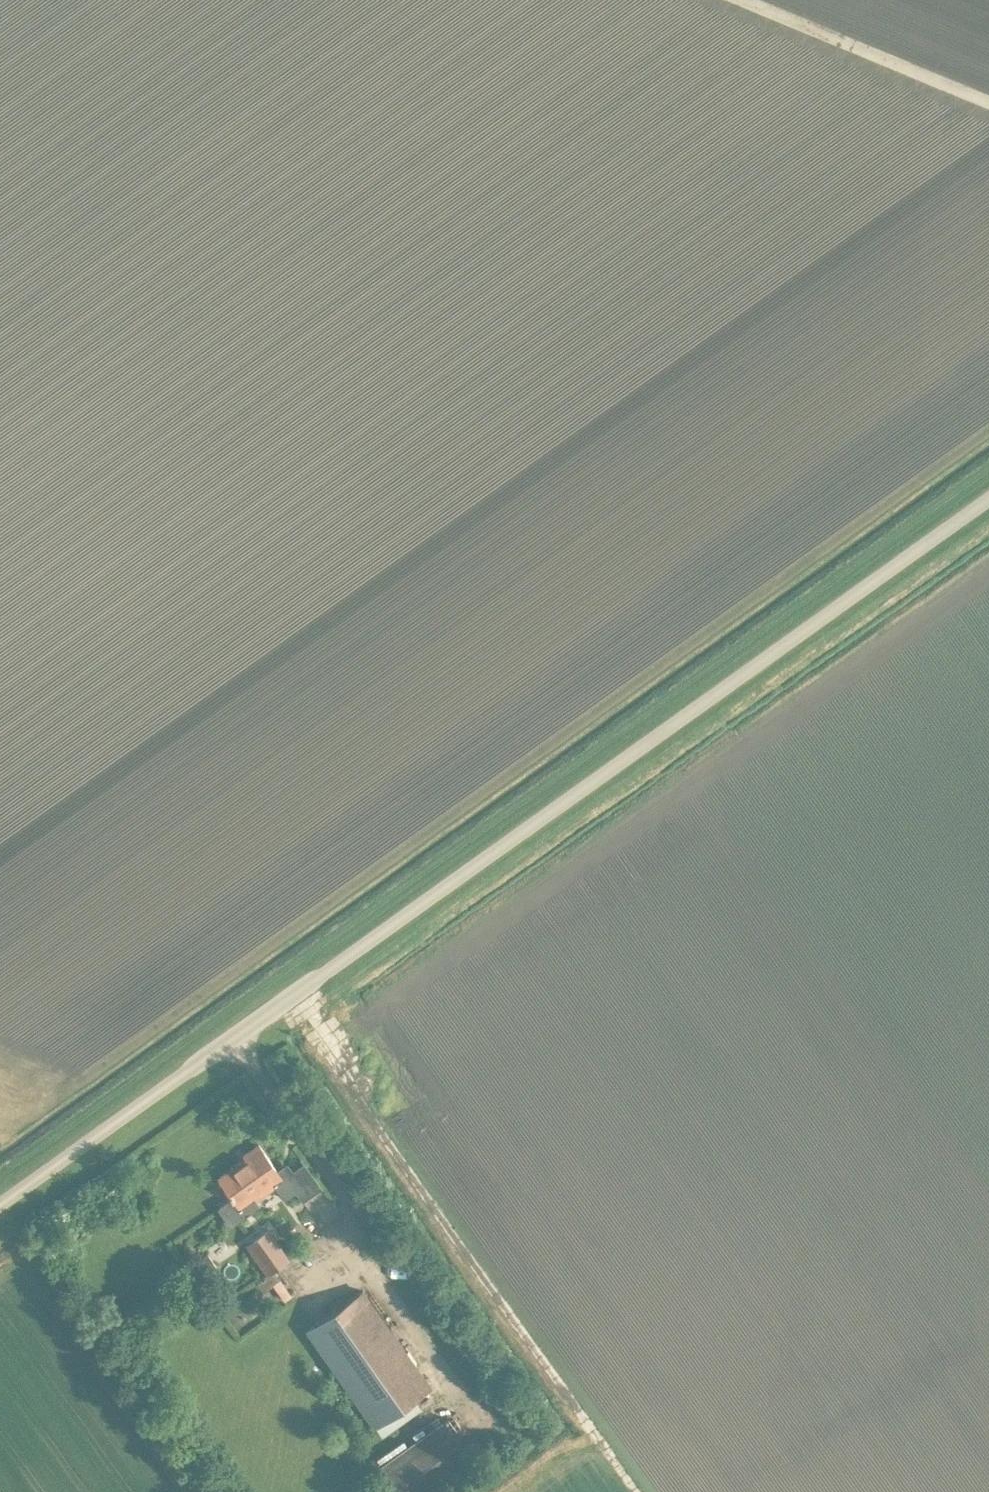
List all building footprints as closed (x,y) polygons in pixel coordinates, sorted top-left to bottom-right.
[(275,1167),(258,1144),(243,1154),(245,1158),(218,1178),(232,1198),(218,1208),(230,1224),(258,1204),(254,1199),(283,1179),(286,1183),(285,1189),(305,1192),(308,1173),(300,1161),(286,1159),(275,1167)] [(266,1273),(288,1258),(268,1229),(246,1244),(266,1273)] [(374,1425),(429,1385),(362,1290),(306,1329),(374,1425)] [(469,1460),(441,1421),(376,1467),(394,1491),(424,1491),(469,1460)]
